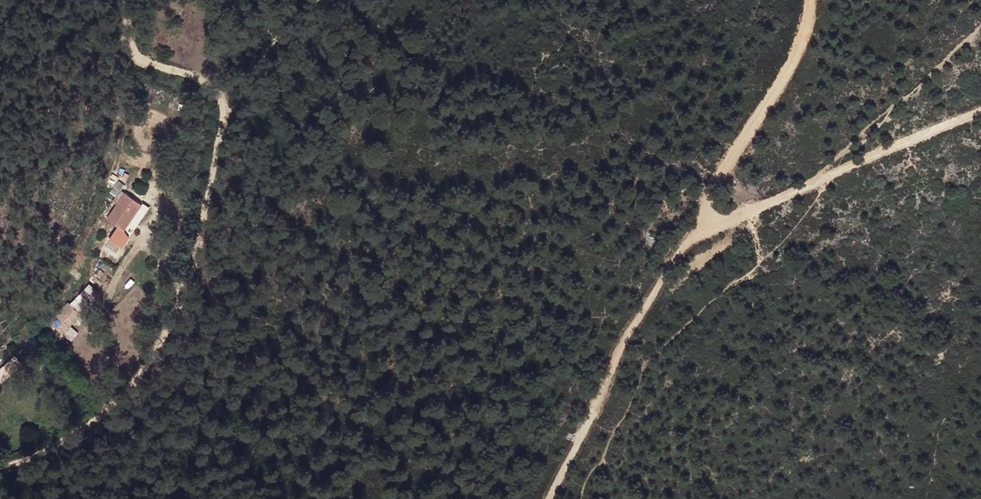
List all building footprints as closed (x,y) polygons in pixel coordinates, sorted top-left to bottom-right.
[(88,170),(90,160),(81,174),(87,178),(88,170)] [(124,192),(108,219),(119,225),(111,239),(125,247),(132,235),(131,234),(148,206),(124,192)] [(91,284),(73,301),(85,315),(103,297),(91,284)] [(63,334),(83,315),(70,302),(50,321),(63,334)] [(72,339),(79,331),(71,325),(65,334),(72,339)] [(15,355),(5,365),(13,373),(23,363),(15,355)] [(0,370),(0,379),(3,383),(13,375),(5,366),(0,370)]
